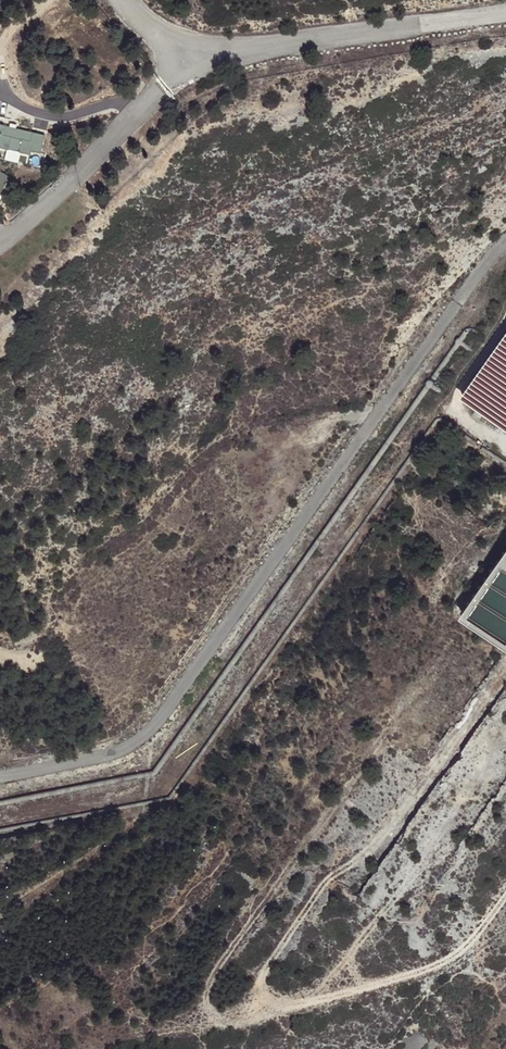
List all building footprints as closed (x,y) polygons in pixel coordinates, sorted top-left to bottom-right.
[(0,124),(0,148),(4,149),(1,159),(22,164),(25,154),(31,156),(38,156),(43,135),(0,124)] [(0,172),(0,194),(8,177),(0,172)] [(461,393),(505,425),(505,330),(461,393)] [(463,617),(505,648),(505,558),(463,617)]
